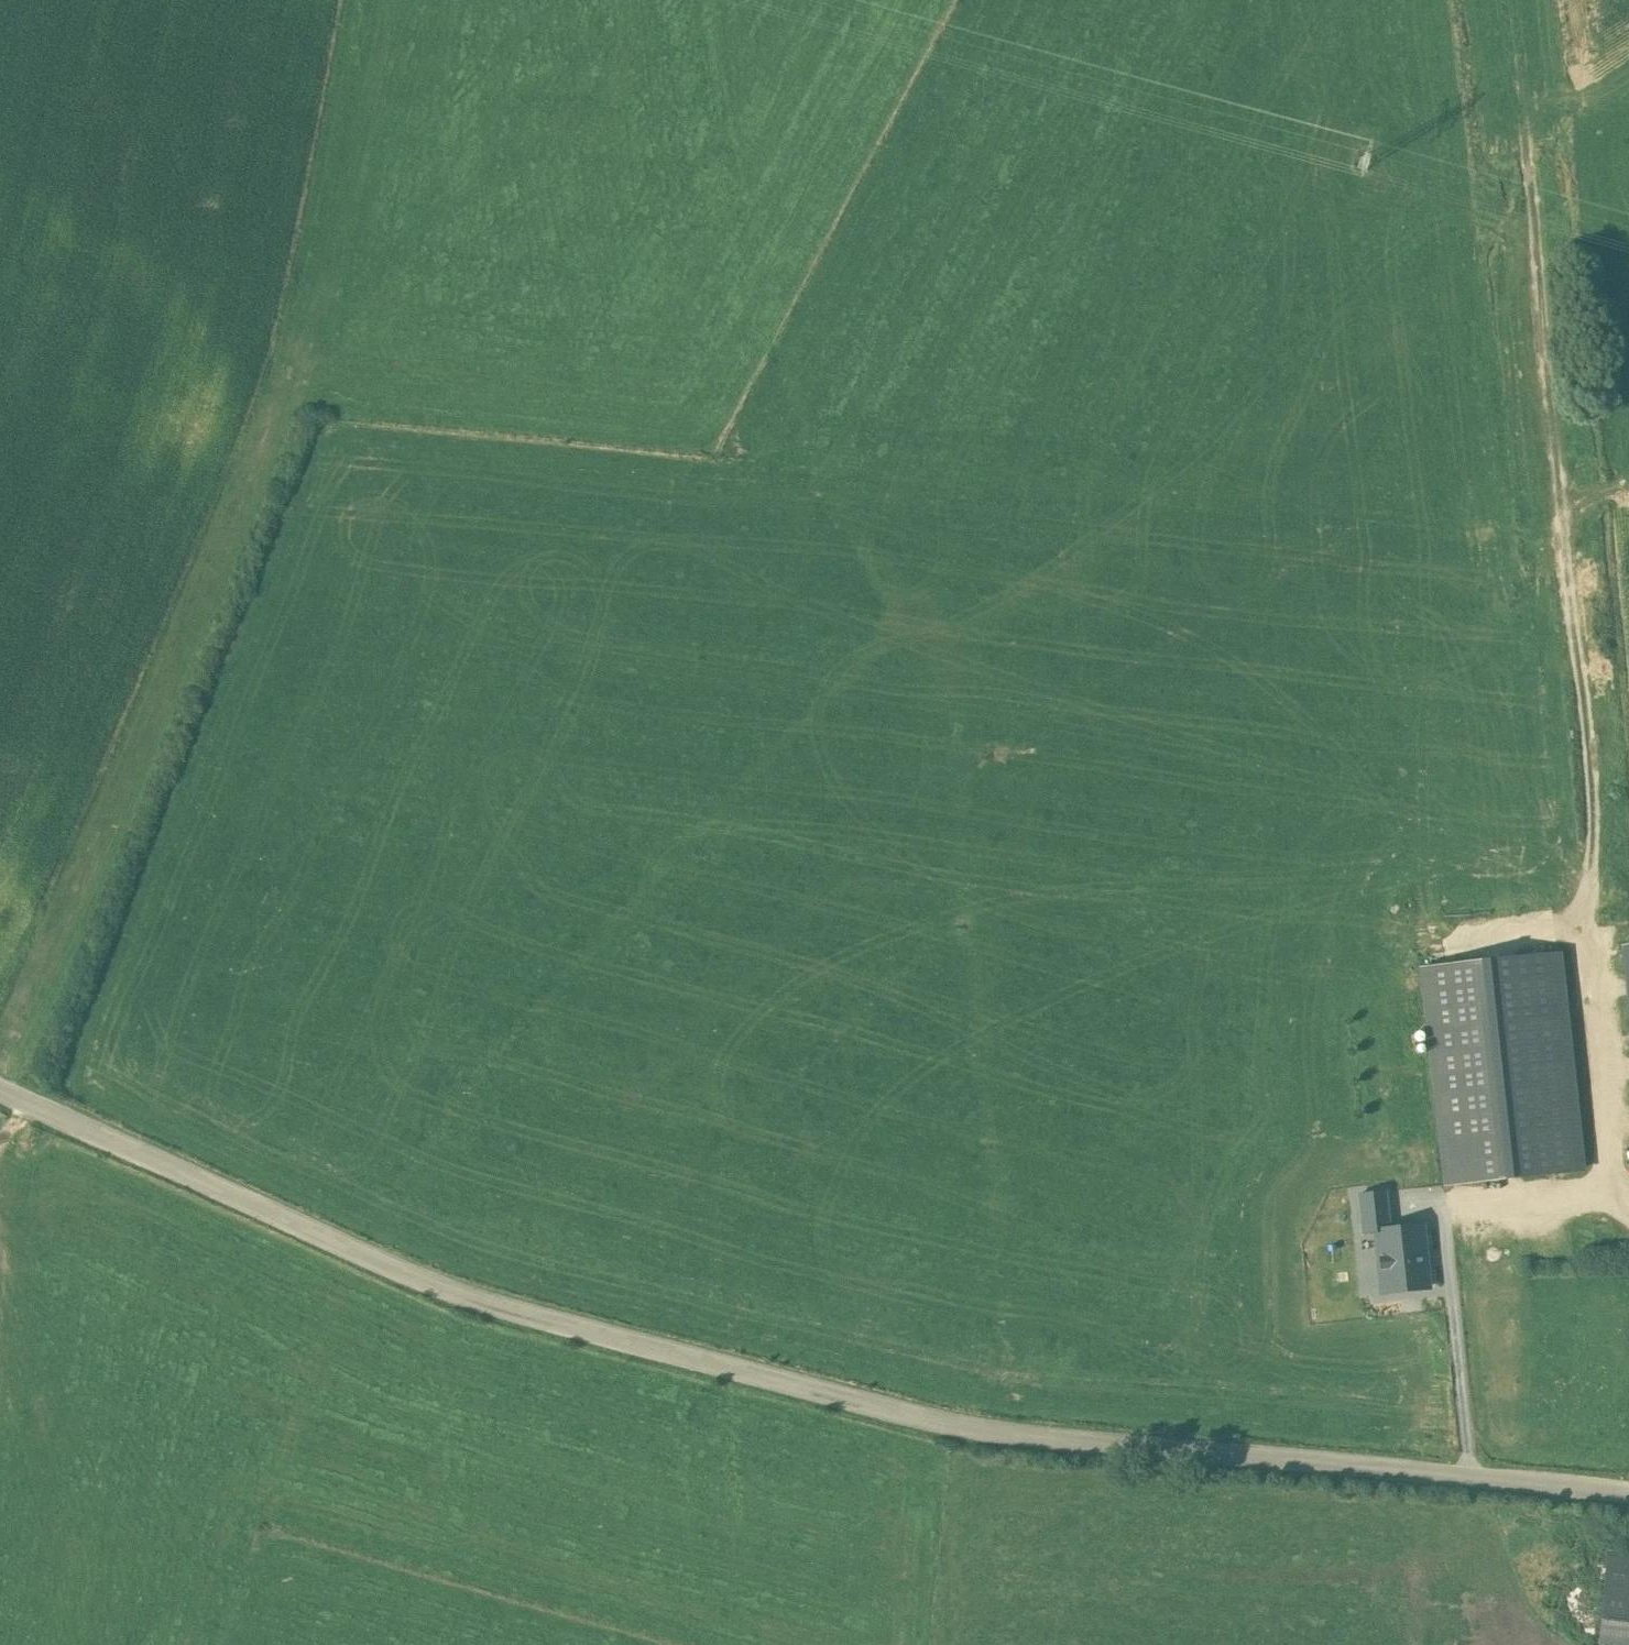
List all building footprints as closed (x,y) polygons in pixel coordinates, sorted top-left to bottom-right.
[(1580,1170),(1556,953),(1421,968),(1444,1185),(1580,1170)] [(1422,1226),(1375,1231),(1382,1293),(1383,1293),(1429,1288),(1422,1226)] [(1606,1550),(1597,1644),(1628,1644),(1628,1552),(1606,1550)]
